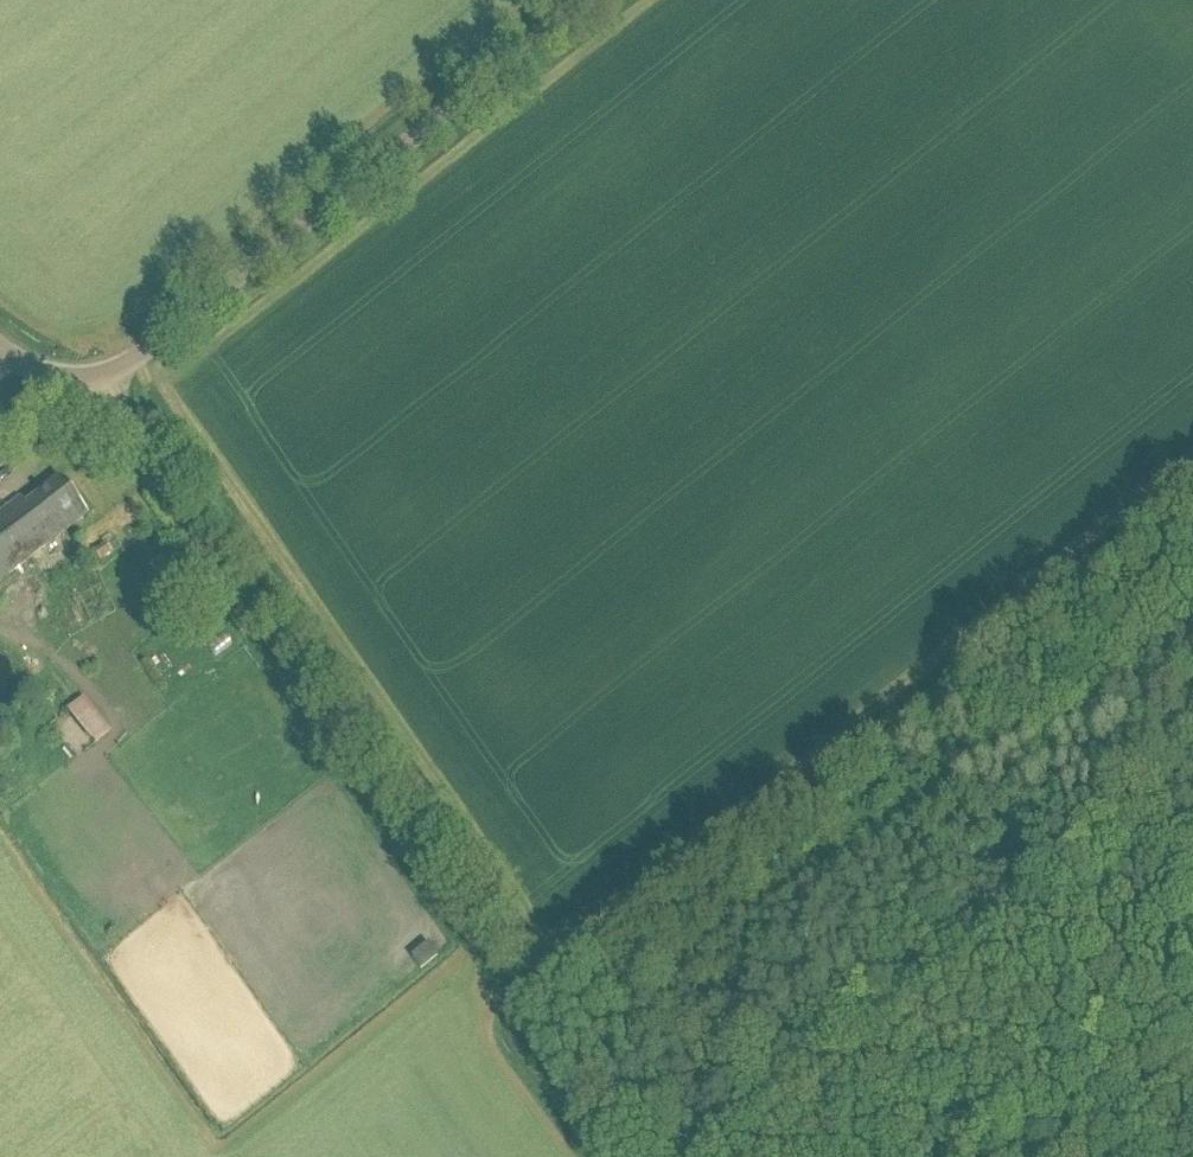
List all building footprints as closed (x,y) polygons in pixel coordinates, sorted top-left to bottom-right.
[(86,512),(58,476),(24,502),(18,494),(0,508),(0,579),(86,512)] [(59,766),(76,753),(44,713),(27,726),(59,766)]
